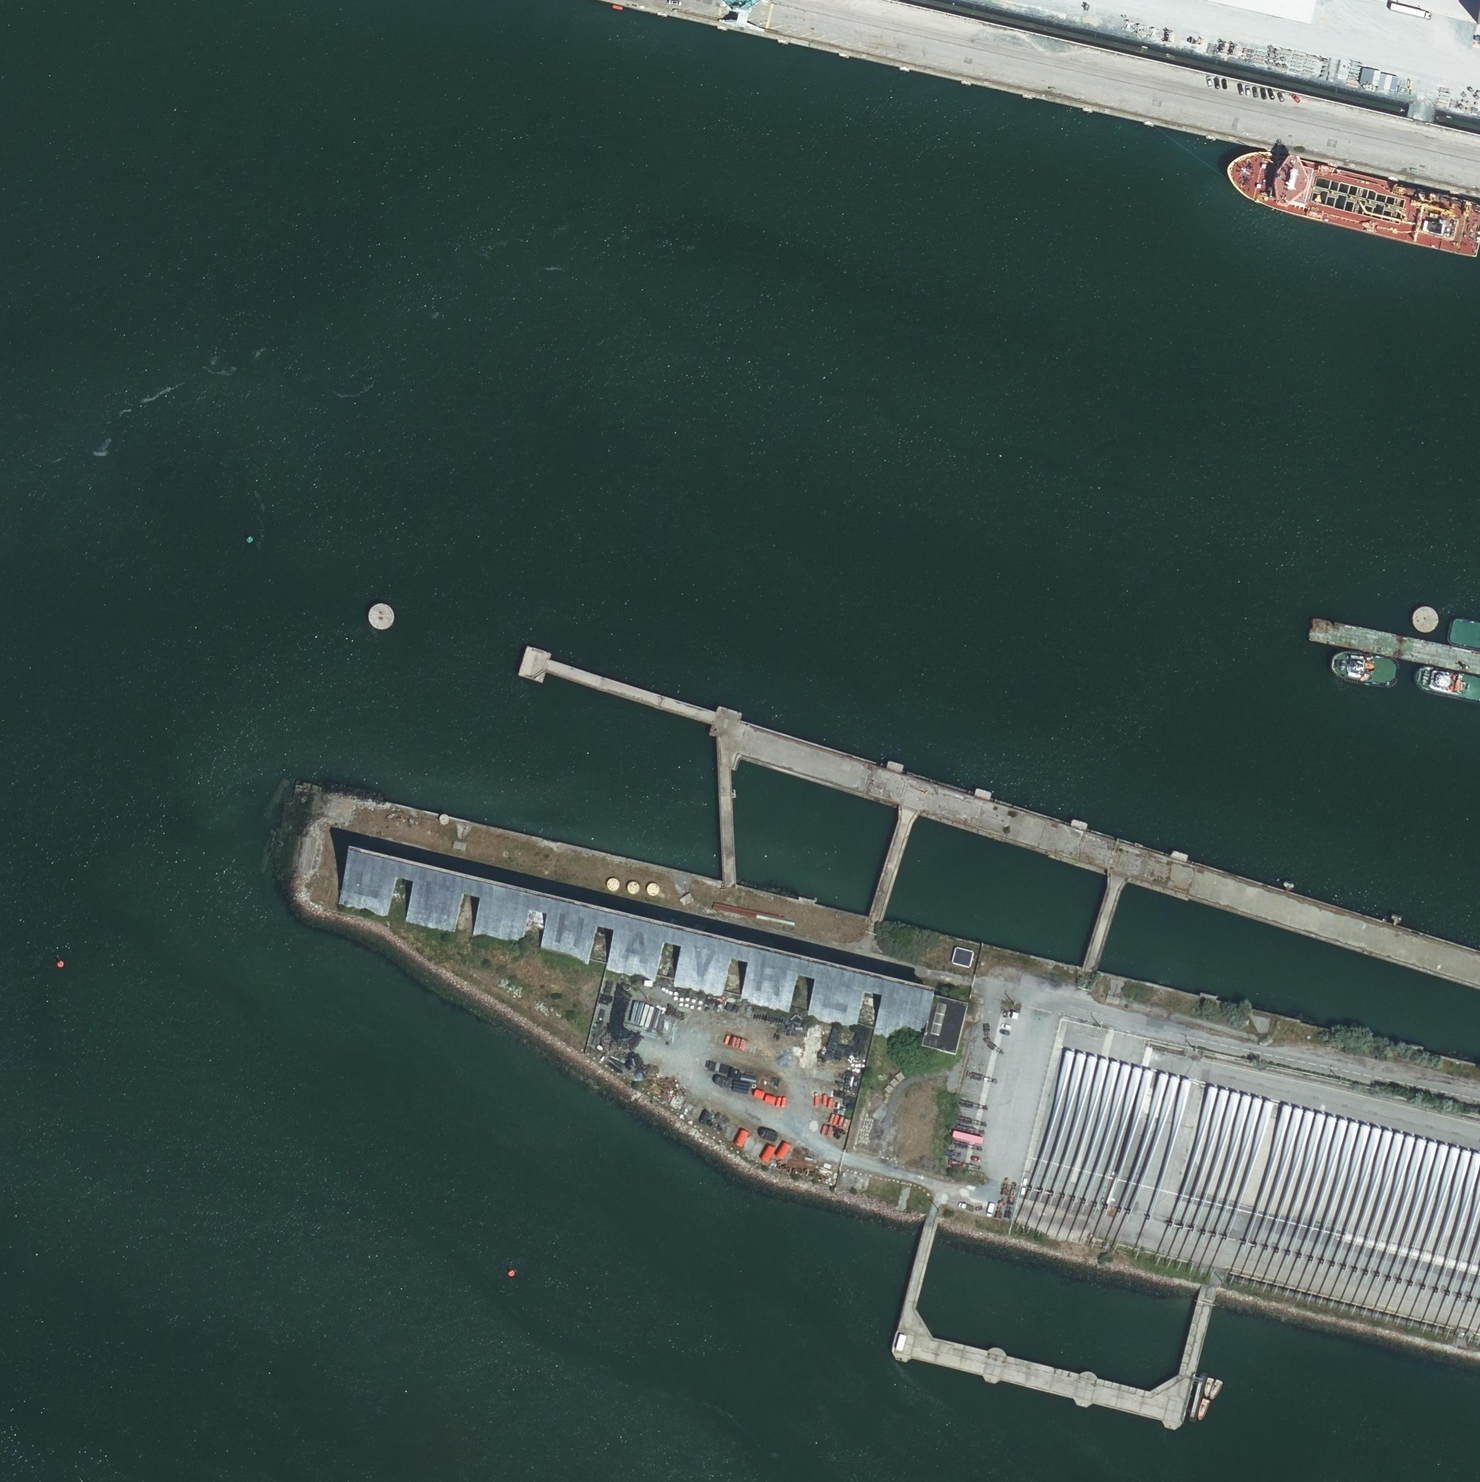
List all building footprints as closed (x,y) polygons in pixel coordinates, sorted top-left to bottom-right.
[(338,908),(387,920),(396,882),(414,886),(405,924),(454,936),(462,898),(481,902),(472,940),(520,951),(526,928),(529,914),(547,918),(544,933),(538,956),(587,968),(596,930),(614,934),(605,972),(655,984),(664,946),(682,951),(673,988),(721,1000),(730,962),(748,967),(739,1004),(788,1016),(797,978),(815,983),(806,1020),(855,1032),(864,995),(882,999),(873,1036),(921,1048),(934,996),(350,858),(338,908)] [(526,928),(544,933),(547,918),(529,914),(526,928)] [(974,953),(956,947),(952,962),(970,967),(974,953)] [(968,1004),(934,996),(921,1048),(955,1056),(968,1004)]
